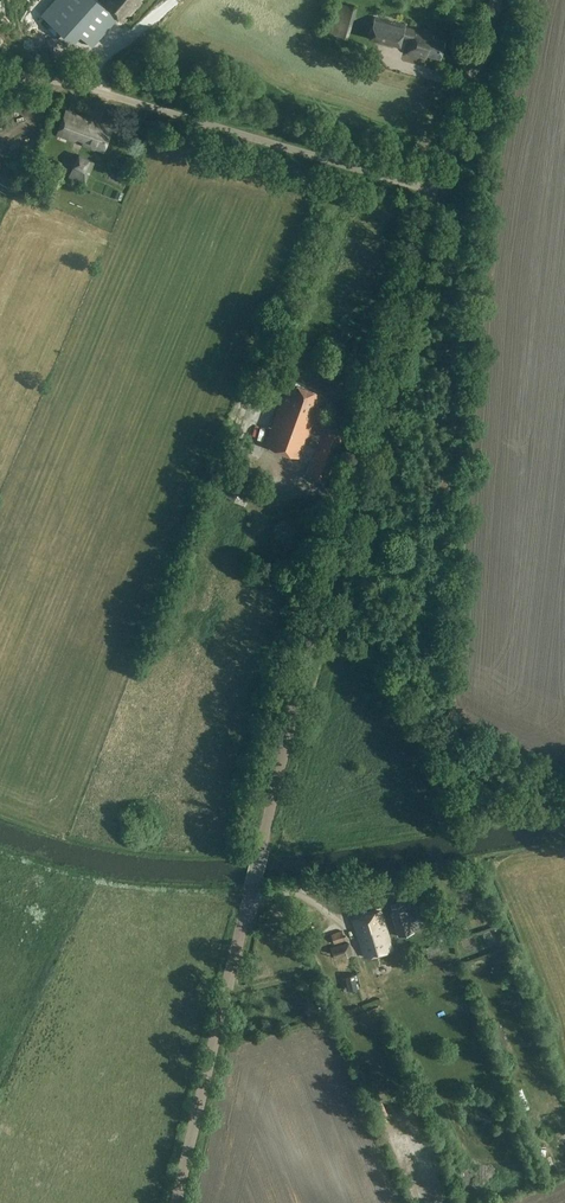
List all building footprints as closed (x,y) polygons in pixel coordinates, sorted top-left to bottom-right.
[(99,0),(55,0),(42,15),(62,33),(69,26),(92,47),(118,18),(123,22),(142,1),(140,0),(101,0),(100,1),(99,0)] [(346,39),(356,8),(337,2),(334,14),(331,13),(325,32),(346,39)] [(440,58),(445,41),(433,38),(434,35),(405,27),(406,25),(375,17),(369,37),(400,45),(402,38),(411,41),(408,53),(422,56),(422,55),(427,56),(427,55),(440,58)] [(124,24),(116,29),(122,39),(130,35),(124,24)] [(107,48),(110,55),(125,47),(121,41),(107,48)] [(47,126),(52,111),(45,109),(40,123),(47,126)] [(104,151),(112,130),(96,124),(97,122),(66,111),(57,134),(75,141),(76,138),(84,141),(82,144),(95,149),(95,148),(104,151)] [(87,182),(96,163),(78,154),(68,176),(87,182)] [(327,481),(344,435),(325,428),(324,428),(313,424),(319,405),(316,404),(320,393),(293,383),(290,392),(285,390),(264,445),(300,458),(305,444),(317,448),(308,473),(327,481)] [(236,467),(239,461),(240,459),(229,453),(224,461),(236,467)] [(395,914),(393,915),(399,936),(414,931),(406,906),(404,907),(403,904),(393,907),(395,914)] [(365,957),(392,949),(380,911),(353,919),(365,957)] [(308,948),(321,942),(318,934),(319,934),(312,919),(303,921),(309,938),(305,940),(308,948)] [(334,944),(344,941),(341,931),(330,934),(334,944)] [(479,942),(483,953),(493,950),(489,939),(479,942)] [(351,947),(349,941),(330,948),(332,954),(351,947)] [(428,957),(440,952),(437,943),(425,949),(428,957)] [(354,974),(345,976),(348,991),(357,988),(354,974)] [(371,1004),(368,990),(351,993),(354,1008),(371,1004)] [(379,1090),(384,1106),(394,1103),(390,1087),(379,1090)]
